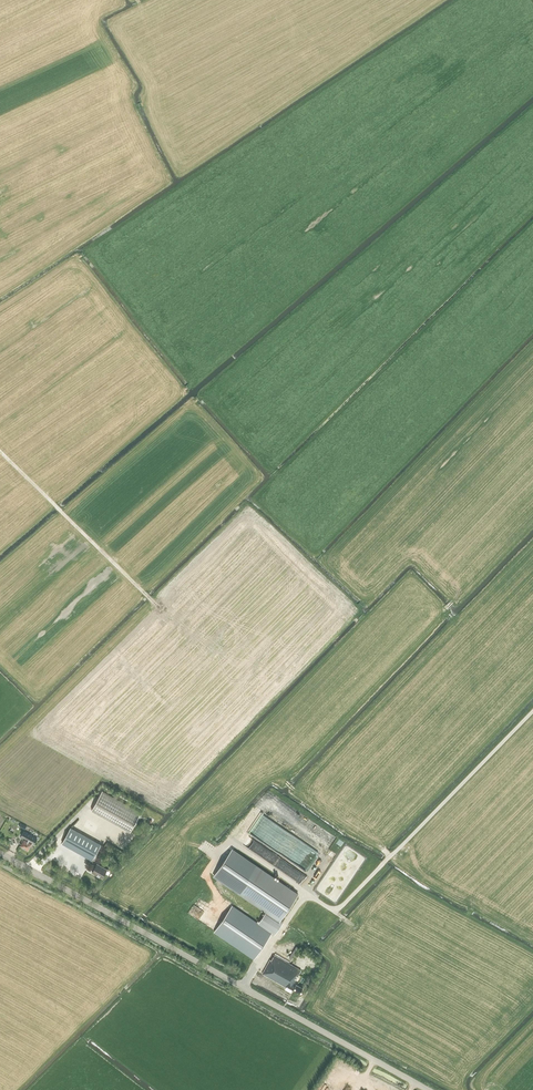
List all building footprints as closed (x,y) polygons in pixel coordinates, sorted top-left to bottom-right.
[(141,812),(103,790),(92,810),(130,832),(141,812)] [(92,860),(101,844),(71,828),(62,843),(92,860)] [(33,845),(37,839),(24,832),(21,838),(24,840),(21,845),(25,848),(25,849),(27,849),(28,850),(31,844),(33,845)] [(279,851),(252,833),(250,836),(275,854),(276,853),(277,854),(279,851)] [(102,878),(107,870),(97,864),(92,873),(102,878)] [(299,894),(257,865),(237,893),(266,912),(258,924),(272,933),(275,935),(284,922),(281,920),(299,894)] [(258,924),(232,906),(215,931),(254,958),(272,933),(258,924)] [(294,961),(302,950),(297,946),(289,957),(294,961)] [(300,993),(303,988),(294,983),(301,970),(275,955),(272,960),(270,960),(262,974),(287,987),(287,986),(300,993)]
